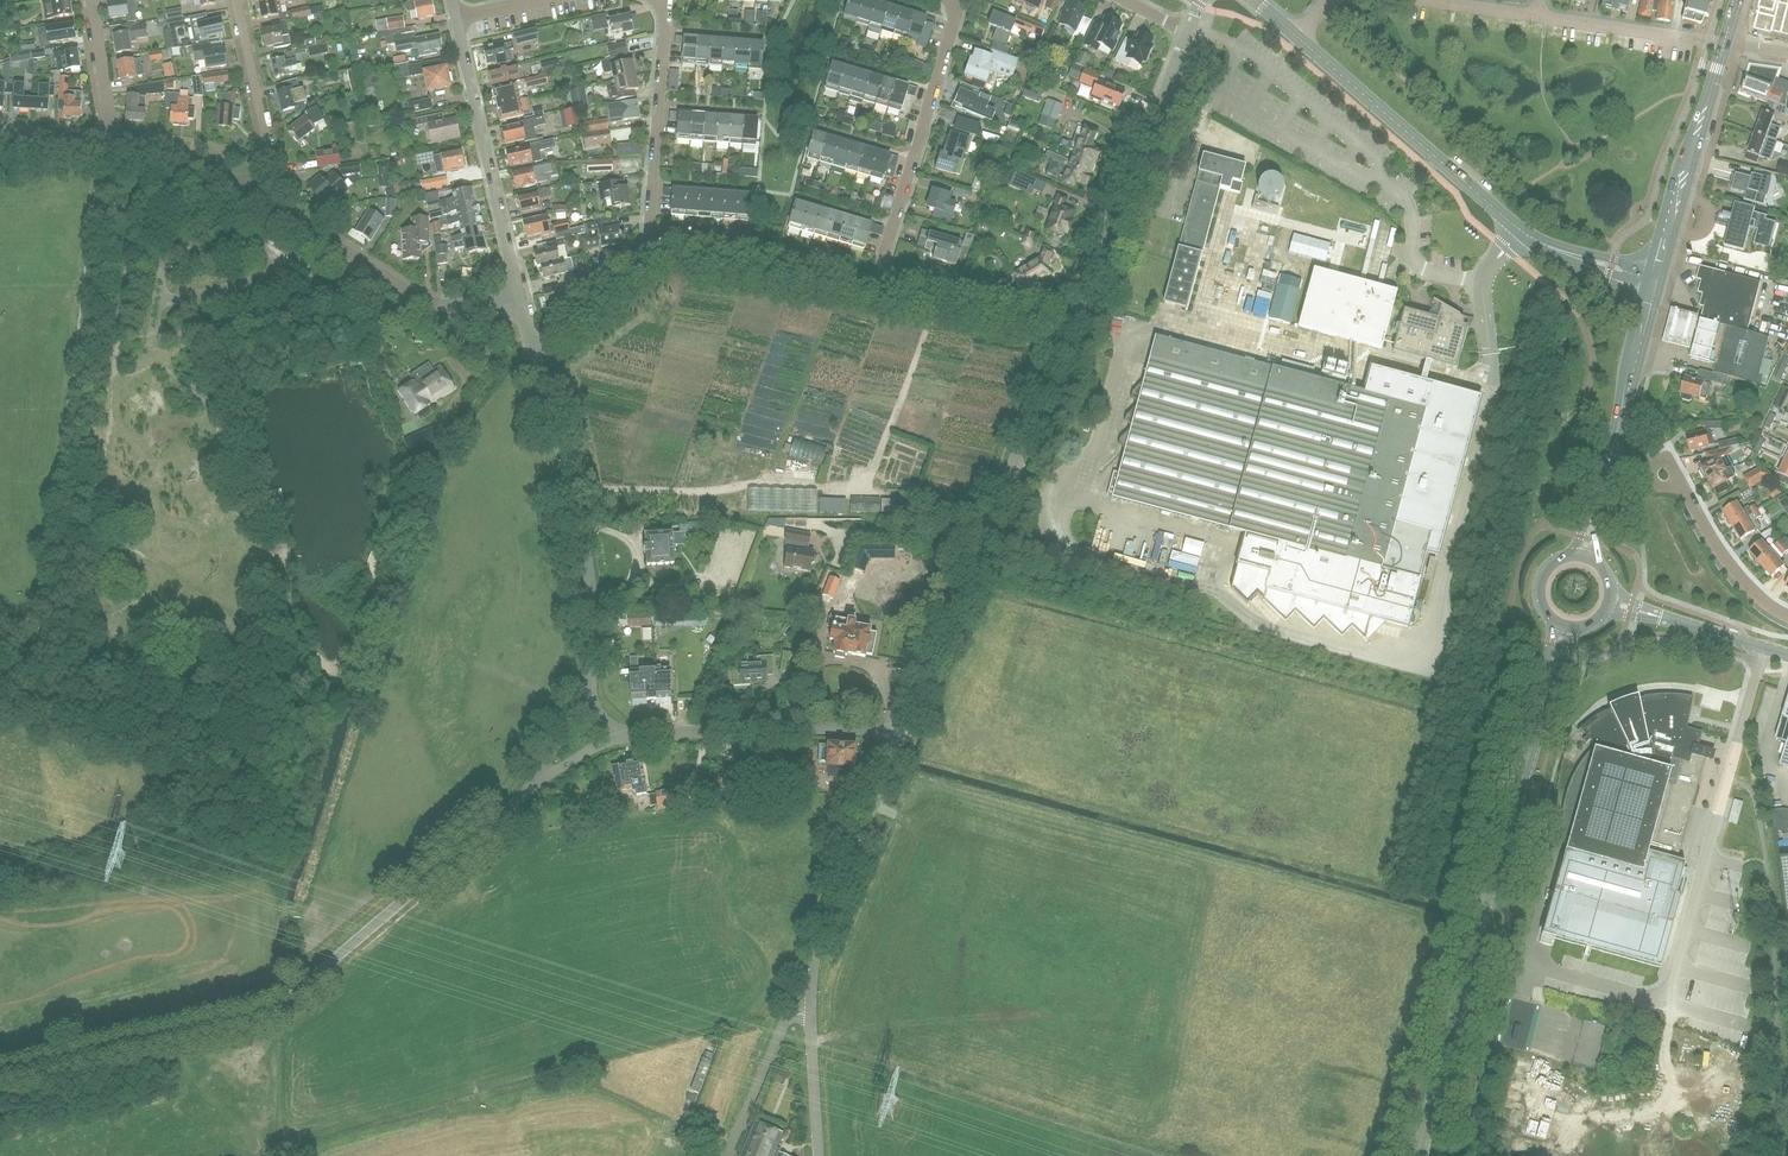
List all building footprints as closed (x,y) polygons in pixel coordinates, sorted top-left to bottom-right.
[(70,0),(66,0),(44,3),(44,4),(47,19),(73,14),(72,12),(74,12),(73,7),(71,7),(70,0)] [(107,1),(110,19),(127,17),(128,24),(137,22),(134,0),(113,0),(107,1)] [(255,2),(255,3),(257,9),(258,10),(260,9),(262,18),(282,13),(280,5),(286,4),(285,0),(266,0),(255,2)] [(432,0),(415,4),(415,1),(405,3),(406,12),(416,10),(418,19),(435,15),(432,0)] [(863,0),(849,0),(845,15),(844,15),(844,18),(856,22),(863,0)] [(872,0),(863,0),(856,22),(869,26),(876,1),(872,0)] [(1016,3),(1023,6),(1025,2),(1039,8),(1043,0),(1017,0),(1016,3)] [(1046,8),(1054,12),(1059,0),(1049,0),(1046,8)] [(1090,21),(1082,17),(1086,8),(1069,0),(1058,23),(1075,31),(1074,35),(1083,39),(1090,21)] [(1601,6),(1614,9),(1616,0),(1603,0),(1601,6)] [(1614,9),(1627,12),(1630,0),(1616,0),(1614,9)] [(1670,25),(1674,0),(1640,0),(1637,20),(1670,25)] [(1756,24),(1774,29),(1775,27),(1787,29),(1787,0),(1760,0),(1759,4),(1760,4),(1756,24)] [(876,1),(869,26),(868,32),(879,35),(889,5),(876,1)] [(333,2),(321,3),(322,10),(333,9),(333,2)] [(901,9),(889,5),(879,35),(880,35),(882,30),(894,33),(901,9)] [(312,6),(291,10),(293,19),(308,17),(314,16),(312,6)] [(181,8),(165,11),(167,19),(182,16),(181,8)] [(914,13),(901,9),(894,33),(906,37),(914,13)] [(1007,56),(1008,55),(1011,47),(1007,45),(1012,32),(1011,32),(1014,25),(1042,37),(1045,27),(1017,16),(1015,21),(994,12),(989,24),(997,27),(992,41),(993,41),(990,49),(992,49),(992,50),(1007,56)] [(0,15),(0,23),(10,21),(8,13),(0,15)] [(927,17),(914,13),(906,37),(919,41),(918,45),(924,47),(926,48),(932,28),(935,20),(927,17)] [(594,31),(608,28),(605,14),(591,17),(594,31)] [(630,15),(610,19),(613,32),(623,30),(623,34),(634,31),(633,30),(639,29),(636,15),(631,16),(630,15)] [(378,31),(406,28),(403,17),(387,19),(387,20),(376,21),(378,31)] [(1091,30),(1083,44),(1096,51),(1099,44),(1112,51),(1116,42),(1114,41),(1121,25),(1115,22),(1114,19),(1110,17),(1107,18),(1105,17),(1097,33),(1091,30)] [(184,26),(183,18),(167,21),(169,29),(184,26)] [(191,25),(195,40),(224,33),(221,19),(191,25)] [(167,21),(158,22),(160,33),(169,31),(167,21)] [(277,27),(263,30),(264,37),(262,37),(264,44),(266,44),(266,47),(274,45),(275,49),(291,45),(286,21),(276,23),(277,27)] [(73,23),(38,28),(39,34),(47,33),(48,43),(76,38),(75,37),(77,36),(77,31),(74,30),(73,23)] [(135,25),(135,23),(116,26),(117,34),(114,35),(116,52),(132,50),(131,42),(137,41),(136,38),(148,36),(146,24),(135,25)] [(1047,51),(1058,28),(1051,24),(1043,40),(1042,40),(1038,47),(1047,51)] [(523,32),(514,34),(516,44),(525,42),(523,32)] [(439,35),(417,39),(415,33),(386,38),(388,45),(395,44),(396,52),(419,48),(421,56),(437,52),(436,50),(442,49),(439,35)] [(1122,45),(1114,60),(1127,66),(1130,60),(1140,65),(1142,61),(1145,62),(1153,46),(1150,45),(1152,41),(1139,34),(1137,38),(1134,36),(1128,48),(1122,45)] [(695,64),(697,37),(685,36),(685,37),(676,36),(676,44),(684,45),(683,58),(683,63),(695,64)] [(316,46),(314,37),(305,39),(306,48),(316,46)] [(640,41),(641,46),(655,42),(653,37),(640,41)] [(697,37),(695,64),(709,65),(711,38),(697,37)] [(724,39),(711,38),(709,65),(722,66),(724,39)] [(737,40),(724,39),(722,66),(735,67),(737,40)] [(737,40),(735,67),(748,68),(750,41),(737,40)] [(36,48),(35,41),(22,43),(23,51),(36,48)] [(764,42),(750,41),(748,68),(762,69),(762,65),(764,42)] [(512,42),(503,44),(503,43),(484,48),(487,63),(496,60),(497,65),(508,63),(507,61),(512,60),(510,50),(514,49),(512,42)] [(625,42),(608,46),(611,58),(628,53),(625,42)] [(193,46),(196,61),(206,59),(207,69),(227,65),(224,49),(212,51),(210,44),(193,46)] [(320,46),(309,49),(310,56),(321,53),(320,46)] [(866,46),(864,54),(873,56),(875,49),(866,46)] [(30,50),(30,54),(30,60),(46,57),(44,48),(30,50)] [(80,67),(81,67),(78,49),(54,53),(55,59),(57,58),(59,70),(73,68),(74,71),(81,70),(80,67)] [(1090,55),(1079,49),(1074,61),(1085,66),(1090,55)] [(1007,56),(992,50),(990,55),(975,50),(973,58),(971,58),(964,75),(975,79),(972,86),(984,90),(986,83),(991,70),(999,73),(1012,78),(1019,59),(1008,55),(1007,56)] [(151,61),(163,60),(162,51),(150,53),(151,61)] [(271,60),(275,78),(287,75),(298,72),(295,60),(294,54),(293,51),(287,52),(288,57),(284,58),(271,60)] [(17,52),(10,53),(11,59),(14,61),(19,60),(17,52)] [(888,53),(886,60),(892,62),(894,55),(888,53)] [(616,57),(602,61),(604,73),(612,71),(614,79),(636,74),(632,61),(618,64),(616,57)] [(173,60),(175,73),(185,72),(182,58),(173,60)] [(133,59),(118,62),(120,72),(117,72),(118,78),(121,78),(121,79),(136,77),(133,59)] [(445,91),(444,86),(448,85),(448,83),(451,82),(448,71),(446,71),(445,69),(442,70),(440,59),(408,66),(410,77),(427,74),(430,89),(434,88),(435,93),(445,91)] [(557,59),(541,64),(544,74),(547,73),(560,70),(560,69),(558,60),(557,59)] [(564,59),(558,60),(560,69),(566,68),(564,59)] [(164,64),(166,77),(174,76),(172,62),(164,64)] [(838,92),(846,66),(833,63),(826,84),(825,88),(838,92)] [(925,63),(922,72),(925,73),(928,73),(930,65),(928,64),(925,63)] [(1079,82),(1094,88),(1090,97),(1101,101),(1102,99),(1119,106),(1126,91),(1098,79),(1100,74),(1073,64),(1069,75),(1080,79),(1079,82)] [(492,84),(510,80),(519,78),(516,65),(507,67),(489,71),(492,84)] [(858,70),(846,66),(838,92),(850,96),(858,70)] [(358,79),(355,69),(347,71),(350,81),(358,79)] [(1742,93),(1766,102),(1768,103),(1769,100),(1776,103),(1780,104),(1786,106),(1785,115),(1787,115),(1787,82),(1777,78),(1775,77),(1777,73),(1771,71),(1753,69),(1750,77),(1748,76),(1742,93)] [(204,85),(230,81),(228,70),(202,74),(204,85)] [(858,70),(850,96),(851,96),(850,100),(862,104),(863,100),(871,74),(858,70)] [(544,74),(536,76),(538,85),(549,82),(547,73),(544,74)] [(636,74),(614,79),(610,80),(607,86),(611,102),(637,96),(635,89),(639,89),(636,74)] [(883,78),(871,74),(863,100),(875,104),(883,78)] [(65,111),(64,116),(81,117),(82,103),(81,103),(82,92),(68,91),(69,77),(60,76),(59,99),(58,110),(65,111)] [(203,94),(201,77),(192,79),(194,95),(203,94)] [(883,78),(875,104),(888,107),(896,82),(883,78)] [(12,79),(10,79),(10,83),(10,95),(15,95),(14,109),(31,110),(32,99),(24,98),(25,84),(12,83),(12,79)] [(278,93),(284,111),(295,107),(297,113),(306,107),(304,101),(308,100),(304,87),(300,88),(298,81),(287,84),(289,89),(278,93)] [(896,82),(888,107),(901,111),(902,107),(905,98),(910,99),(911,95),(914,96),(916,88),(909,86),(896,82)] [(4,108),(5,94),(10,95),(10,83),(0,83),(0,108),(4,108)] [(146,85),(145,94),(146,94),(150,95),(151,94),(165,93),(164,83),(146,85)] [(516,83),(493,89),(497,105),(520,99),(525,98),(523,88),(518,90),(516,83)] [(1022,96),(1039,102),(1044,89),(1027,83),(1022,96)] [(32,99),(31,110),(49,111),(50,96),(55,96),(55,86),(41,85),(40,99),(32,99)] [(697,86),(697,94),(699,94),(707,95),(707,86),(697,86)] [(586,88),(570,92),(574,107),(589,104),(587,97),(586,88)] [(981,96),(980,97),(961,89),(955,103),(967,108),(966,111),(992,121),(996,112),(990,110),(994,101),(981,96)] [(219,106),(218,125),(232,126),(232,119),(240,119),(241,107),(235,107),(236,93),(229,92),(229,93),(221,93),(220,106),(219,106)] [(172,122),(174,123),(174,125),(179,125),(179,123),(187,123),(188,119),(195,119),(195,108),(188,108),(189,99),(180,98),(180,94),(167,93),(166,109),(172,109),(172,122)] [(529,95),(532,109),(538,107),(535,93),(529,95)] [(128,109),(127,120),(145,121),(146,110),(138,110),(138,102),(146,103),(146,96),(137,95),(136,95),(129,95),(128,109)] [(587,97),(589,104),(589,105),(596,103),(594,95),(587,97)] [(410,113),(433,108),(431,99),(408,104),(410,113)] [(520,99),(497,105),(501,121),(524,115),(520,99)] [(1063,105),(1048,99),(1042,115),(1057,121),(1063,105)] [(1766,102),(1755,133),(1776,141),(1781,128),(1772,124),(1775,115),(1771,114),(1776,103),(1769,100),(1768,103),(1766,102)] [(616,121),(623,120),(639,118),(637,102),(613,105),(616,121)] [(1009,102),(1004,114),(1012,117),(1016,105),(1009,102)] [(308,116),(289,130),(298,142),(315,129),(313,126),(324,121),(318,107),(306,113),(308,116)] [(542,107),(532,109),(534,115),(544,113),(542,107)] [(578,107),(563,110),(567,127),(582,124),(578,107)] [(690,140),(692,113),(679,112),(679,113),(671,112),(670,120),(678,121),(677,134),(677,139),(690,140)] [(706,114),(692,113),(690,140),(704,141),(706,114)] [(416,126),(428,124),(432,143),(460,137),(456,117),(439,121),(438,114),(414,119),(416,126)] [(719,115),(706,114),(704,141),(716,142),(719,115)] [(731,116),(719,115),(716,142),(729,143),(731,116)] [(505,141),(506,142),(524,138),(525,142),(537,139),(534,127),(538,126),(538,125),(545,124),(544,116),(520,121),(521,123),(502,128),(504,133),(502,135),(503,140),(505,141)] [(744,117),(731,116),(729,143),(742,144),(744,117)] [(744,117),(742,144),(756,145),(756,140),(758,118),(744,117)] [(843,122),(843,123),(852,126),(852,125),(854,119),(845,117),(843,122)] [(980,124),(958,117),(954,129),(956,130),(954,135),(950,133),(944,154),(941,153),(936,168),(953,174),(954,173),(959,174),(964,160),(962,160),(964,152),(967,153),(971,141),(968,140),(970,134),(976,136),(980,124)] [(609,129),(607,119),(586,122),(588,132),(609,129)] [(1009,123),(1007,128),(1019,133),(1020,128),(1009,123)] [(1074,151),(1097,160),(1101,150),(1093,146),(1093,144),(1097,132),(1084,126),(1080,135),(1076,133),(1073,142),(1063,138),(1060,145),(1074,151)] [(610,129),(609,129),(588,132),(583,133),(585,146),(612,143),(610,129)] [(820,161),(827,136),(815,132),(808,153),(807,157),(820,161)] [(998,143),(1000,137),(985,132),(983,139),(998,143)] [(1755,133),(1745,158),(1753,161),(1757,163),(1760,156),(1771,160),(1779,142),(1776,141),(1755,133)] [(827,136),(820,161),(832,165),(840,139),(827,136)] [(511,166),(532,161),(532,163),(543,160),(543,159),(542,160),(540,150),(556,147),(554,139),(528,145),(529,146),(508,151),(511,166)] [(853,143),(840,139),(832,165),(845,169),(853,143)] [(865,147),(853,143),(845,169),(858,173),(865,147)] [(878,151),(865,147),(858,173),(870,176),(878,151)] [(320,167),(339,164),(337,148),(317,152),(320,167)] [(441,154),(434,155),(437,173),(445,172),(451,171),(451,173),(458,172),(458,170),(465,169),(465,167),(466,165),(465,161),(463,160),(462,150),(441,154)] [(890,154),(878,151),(870,176),(883,180),(884,176),(892,178),(898,157),(890,155),(890,154)] [(1097,160),(1074,151),(1071,160),(1048,151),(1045,158),(1068,167),(1090,176),(1097,160)] [(1178,247),(1169,282),(1163,302),(1187,309),(1219,187),(1240,193),(1243,182),(1241,182),(1246,165),(1203,154),(1198,171),(1199,172),(1179,247),(1178,247)] [(613,160),(588,161),(589,170),(613,169),(613,160)] [(1781,161),(1777,173),(1787,177),(1787,163),(1781,161)] [(340,176),(361,173),(360,162),(338,165),(340,176)] [(388,162),(378,164),(379,171),(384,174),(390,173),(388,162)] [(690,163),(690,171),(693,171),(699,171),(700,164),(690,163)] [(552,164),(512,173),(514,180),(513,181),(513,185),(515,186),(516,188),(522,186),(523,188),(533,186),(532,184),(549,180),(547,172),(553,171),(552,164)] [(1090,176),(1068,167),(1062,182),(1074,188),(1076,185),(1078,183),(1081,184),(1086,186),(1090,176)] [(758,170),(746,169),(746,176),(758,177),(758,170)] [(1043,192),(1047,183),(1016,170),(1010,184),(1021,188),(1023,184),(1043,192)] [(310,186),(323,201),(332,192),(336,197),(346,189),(333,174),(325,181),(321,176),(310,186)] [(1732,190),(1746,194),(1745,200),(1765,205),(1771,179),(1753,175),(1752,178),(1736,174),(1732,190)] [(1283,191),(1283,188),(1283,185),(1282,182),(1280,179),(1277,177),(1274,176),(1271,175),(1268,176),(1264,177),(1262,179),(1260,182),(1259,185),(1258,188),(1259,191),(1260,194),(1262,197),(1264,199),(1267,200),(1271,201),(1274,200),(1277,199),(1280,197),(1282,194),(1283,191)] [(448,184),(447,177),(422,181),(423,189),(448,184)] [(625,180),(598,185),(601,200),(611,198),(613,208),(631,204),(628,187),(626,187),(625,180)] [(389,187),(386,191),(387,196),(395,195),(394,186),(389,187)] [(541,207),(540,201),(553,198),(551,187),(536,190),(537,192),(518,197),(519,199),(517,200),(518,204),(520,205),(522,212),(541,207)] [(954,195),(975,200),(977,193),(956,187),(954,195)] [(428,204),(430,212),(442,209),(443,209),(475,200),(473,188),(452,192),(454,200),(447,200),(447,199),(428,204)] [(684,216),(686,189),(673,188),(665,188),(664,196),(672,196),(671,210),(672,210),(672,215),(684,216)] [(700,190),(686,189),(684,216),(698,217),(700,190)] [(953,214),(952,214),(956,203),(949,201),(951,195),(933,189),(927,207),(936,209),(933,217),(950,222),(953,214)] [(713,191),(700,190),(698,217),(711,218),(713,191)] [(725,192),(713,191),(711,218),(723,219),(725,192)] [(725,192),(723,219),(737,220),(739,193),(725,192)] [(750,221),(752,194),(739,193),(737,220),(750,221)] [(1054,202),(1056,202),(1045,228),(1049,230),(1048,231),(1054,233),(1055,235),(1059,237),(1063,235),(1065,232),(1067,233),(1073,219),(1071,218),(1074,211),(1064,206),(1067,198),(1058,194),(1054,202)] [(875,198),(873,205),(879,207),(882,200),(875,198)] [(387,199),(385,216),(394,217),(396,199),(387,199)] [(478,213),(475,200),(443,209),(444,215),(457,212),(458,217),(478,213)] [(1279,207),(1254,200),(1252,208),(1277,215),(1279,207)] [(801,230),(809,205),(796,201),(790,222),(789,227),(801,230)] [(1724,212),(1721,223),(1730,225),(1724,245),(1744,251),(1750,228),(1758,230),(1754,245),(1755,245),(1755,244),(1770,248),(1777,222),(1766,219),(1767,216),(1768,216),(1754,212),(1756,207),(1736,202),(1733,214),(1728,213),(1727,219),(1723,218),(1725,212),(1724,212)] [(822,208),(809,205),(801,230),(814,234),(822,208)] [(822,208),(814,234),(827,238),(834,212),(822,208)] [(369,209),(356,230),(371,240),(384,219),(369,209)] [(442,209),(430,212),(431,218),(443,215),(442,209)] [(847,216),(834,212),(827,238),(839,242),(847,216)] [(481,225),(478,213),(458,217),(458,218),(448,220),(449,226),(460,224),(461,230),(481,225)] [(568,220),(548,224),(546,216),(524,221),(528,237),(541,234),(542,236),(550,234),(550,231),(555,230),(555,234),(570,230),(568,220)] [(859,220),(847,216),(839,242),(852,245),(859,220)] [(402,230),(403,259),(422,258),(421,242),(430,242),(429,217),(412,218),(412,229),(402,230)] [(872,223),(859,220),(852,245),(864,249),(865,245),(866,245),(870,232),(878,234),(880,227),(872,224),(872,223)] [(442,233),(440,221),(432,223),(434,235),(442,233)] [(583,243),(590,241),(590,239),(600,237),(602,247),(616,245),(616,248),(627,246),(625,233),(621,233),(619,226),(604,229),(602,221),(587,224),(589,233),(582,234),(583,243)] [(484,237),(481,225),(461,230),(462,234),(452,236),(454,244),(484,237)] [(1036,232),(1028,228),(1024,236),(1033,240),(1036,232)] [(935,233),(922,230),(918,246),(935,251),(933,259),(938,260),(937,263),(946,265),(946,262),(957,265),(963,244),(964,241),(943,236),(944,233),(936,230),(935,233)] [(964,241),(963,244),(972,246),(975,235),(966,233),(964,241)] [(1033,240),(1024,236),(1021,244),(1030,247),(1033,240)] [(487,249),(484,237),(454,244),(455,249),(465,247),(467,253),(487,249)] [(567,258),(563,239),(544,243),(546,249),(534,252),(537,265),(540,264),(560,260),(563,259),(567,258)] [(574,241),(567,243),(570,257),(577,255),(574,241)] [(1361,270),(1376,274),(1380,260),(1386,262),(1390,248),(1369,242),(1361,270)] [(435,246),(437,256),(449,254),(447,244),(441,245),(435,246)] [(1223,247),(1220,262),(1229,264),(1233,249),(1223,247)] [(1041,257),(1018,271),(1013,274),(1023,291),(1051,273),(1046,267),(1052,252),(1044,249),(1041,257)] [(559,275),(560,280),(575,276),(575,277),(576,278),(587,275),(586,271),(575,274),(571,257),(567,258),(563,259),(560,260),(540,264),(544,278),(559,275)] [(1381,265),(1378,277),(1383,278),(1386,267),(1381,265)] [(1705,307),(1690,358),(1710,363),(1711,362),(1717,364),(1715,373),(1757,384),(1760,374),(1769,376),(1773,361),(1764,358),(1770,337),(1748,331),(1761,282),(1701,266),(1698,279),(1702,280),(1699,292),(1704,294),(1700,306),(1705,307)] [(1381,348),(1397,291),(1314,268),(1298,326),(1381,348)] [(560,280),(558,280),(559,287),(543,290),(545,297),(542,298),(545,311),(557,308),(556,305),(557,305),(556,300),(569,296),(566,286),(577,283),(576,278),(575,277),(575,276),(560,280)] [(956,277),(953,288),(958,289),(961,279),(956,277)] [(940,286),(952,290),(954,283),(942,280),(940,286)] [(989,285),(975,283),(974,293),(988,296),(989,285)] [(1298,290),(1278,284),(1269,318),(1289,324),(1298,290)] [(1429,316),(1404,309),(1393,351),(1456,368),(1467,326),(1463,325),(1464,319),(1458,318),(1459,316),(1433,300),(1433,301),(1437,303),(1429,316)] [(1262,312),(1264,306),(1256,303),(1254,309),(1262,312)] [(1699,311),(1671,304),(1663,338),(1691,345),(1699,311)] [(378,324),(376,317),(367,319),(369,326),(378,324)] [(1279,542),(1271,572),(1238,562),(1237,565),(1231,588),(1247,604),(1257,594),(1285,621),(1295,611),(1313,629),(1323,619),(1342,637),(1352,626),(1364,638),(1370,616),(1407,627),(1428,552),(1437,554),(1481,397),(1372,366),(1365,392),(1344,386),(1331,383),(1311,377),(1313,369),(1283,361),(1280,369),(1155,336),(1144,379),(1132,391),(1131,396),(1137,403),(1137,404),(1125,416),(1124,418),(1131,426),(1131,428),(1119,439),(1118,442),(1124,449),(1118,473),(1114,472),(1108,495),(1112,496),(1279,542)] [(1785,370),(1787,364),(1787,359),(1785,357),(1780,368),(1785,370)] [(1325,358),(1322,372),(1333,375),(1331,383),(1344,386),(1349,365),(1325,358)] [(414,381),(400,390),(415,414),(430,405),(429,404),(440,397),(439,396),(447,391),(448,392),(455,387),(441,365),(433,370),(429,363),(421,369),(425,375),(415,382),(414,381)] [(1785,370),(1780,368),(1775,378),(1780,380),(1785,370)] [(1729,378),(1715,374),(1713,381),(1726,385),(1729,378)] [(1707,400),(1712,384),(1686,377),(1682,392),(1682,393),(1681,397),(1682,399),(1690,401),(1692,400),(1693,396),(1707,400)] [(1784,387),(1774,406),(1781,409),(1787,395),(1787,389),(1784,387)] [(129,414),(144,409),(141,397),(126,402),(129,414)] [(1771,413),(1768,419),(1773,422),(1776,416),(1771,413)] [(1773,422),(1768,419),(1764,426),(1770,428),(1773,422)] [(1671,441),(1683,439),(1681,429),(1669,432),(1671,441)] [(1687,435),(1690,451),(1711,446),(1710,445),(1716,444),(1712,429),(1707,430),(1687,435)] [(1760,439),(1763,433),(1758,430),(1755,437),(1760,439)] [(827,446),(795,436),(789,457),(821,467),(827,446)] [(1706,453),(1732,447),(1739,445),(1737,438),(1718,442),(1720,449),(1706,452),(1706,453)] [(1760,439),(1756,446),(1761,449),(1765,442),(1760,439)] [(1761,449),(1756,446),(1753,453),(1758,455),(1761,449)] [(1732,447),(1706,453),(1708,465),(1700,469),(1706,479),(1708,478),(1709,480),(1717,475),(1718,476),(1728,471),(1721,459),(1733,452),(1732,447)] [(1785,459),(1779,472),(1787,477),(1787,461),(1785,459)] [(1743,476),(1750,488),(1750,489),(1752,488),(1774,476),(1761,467),(1743,476)] [(1717,475),(1709,480),(1714,489),(1718,496),(1733,488),(1729,482),(1736,478),(1731,469),(1718,476),(1717,475)] [(1750,488),(1740,494),(1744,501),(1756,494),(1752,488),(1750,489),(1750,488)] [(880,497),(851,497),(851,512),(879,512),(880,497)] [(820,498),(820,513),(846,513),(846,499),(820,498)] [(894,499),(882,499),(881,513),(894,513),(894,499)] [(1738,503),(1724,512),(1729,520),(1728,522),(1730,525),(1732,525),(1733,526),(1747,517),(1752,514),(1759,510),(1755,504),(1749,509),(1747,506),(1742,509),(1738,503)] [(1759,510),(1752,514),(1755,519),(1767,512),(1763,507),(1759,510)] [(1747,517),(1733,526),(1742,540),(1756,531),(1761,528),(1755,519),(1752,514),(1747,517)] [(779,519),(777,528),(784,529),(786,519),(779,519)] [(680,532),(673,533),(646,534),(646,546),(646,553),(647,553),(648,565),(674,563),(674,552),(676,551),(676,546),(686,545),(685,533),(711,532),(711,520),(679,522),(680,532)] [(818,531),(827,543),(834,538),(825,526),(818,531)] [(1775,533),(1772,527),(1761,534),(1764,539),(1775,533)] [(808,549),(810,534),(787,530),(785,539),(787,539),(785,549),(787,549),(784,566),(810,571),(814,550),(808,549)] [(1183,557),(1186,538),(1177,536),(1174,555),(1183,557)] [(1780,540),(1774,545),(1778,550),(1785,544),(1780,540)] [(1761,564),(1774,554),(1763,541),(1750,552),(1761,564)] [(896,545),(861,544),(853,567),(866,571),(870,557),(896,558),(896,545)] [(1778,550),(1783,555),(1787,550),(1787,548),(1785,544),(1778,550)] [(1188,550),(1186,559),(1220,564),(1221,554),(1188,550)] [(1785,566),(1774,554),(1761,564),(1772,577),(1785,566)] [(1430,557),(1424,579),(1422,579),(1417,599),(1424,601),(1436,558),(1430,557)] [(1209,567),(1208,575),(1218,576),(1219,568),(1209,567)] [(833,599),(841,580),(830,576),(823,595),(833,599)] [(628,613),(629,626),(650,626),(650,612),(628,613)] [(706,623),(706,612),(657,614),(658,625),(706,623)] [(851,612),(850,619),(849,619),(848,620),(835,617),(835,618),(830,617),(828,626),(833,627),(830,640),(836,641),(834,653),(835,653),(835,656),(844,658),(845,655),(847,656),(848,653),(865,657),(866,653),(872,655),(877,632),(871,631),(871,628),(855,625),(856,621),(855,621),(856,613),(851,612)] [(813,655),(815,640),(808,639),(806,653),(813,655)] [(793,652),(784,651),(781,671),(788,671),(793,652)] [(773,655),(757,655),(757,662),(740,663),(740,669),(733,669),(734,685),(751,684),(751,680),(767,679),(766,675),(774,674),(773,655)] [(638,656),(630,657),(632,700),(633,705),(647,705),(646,699),(646,679),(655,678),(655,670),(638,670),(638,656)] [(655,669),(655,670),(655,678),(646,679),(646,699),(657,699),(657,704),(671,704),(670,669),(658,669),(655,669)] [(1648,852),(1678,860),(1693,806),(1695,806),(1700,789),(1698,787),(1706,757),(1702,756),(1704,749),(1699,747),(1703,732),(1688,727),(1694,697),(1684,695),(1680,695),(1673,695),(1662,694),(1654,695),(1644,696),(1645,699),(1639,700),(1639,695),(1632,697),(1622,700),(1617,702),(1609,706),(1611,710),(1607,713),(1606,710),(1602,712),(1596,716),(1581,728),(1596,743),(1594,744),(1597,748),(1595,747),(1594,751),(1594,752),(1591,756),(1583,765),(1580,770),(1577,774),(1576,779),(1573,783),(1569,794),(1568,799),(1567,807),(1566,816),(1565,820),(1565,828),(1566,834),(1566,837),(1567,843),(1570,844),(1568,850),(1569,850),(1643,871),(1648,852)] [(1783,717),(1784,717),(1777,739),(1787,743),(1781,766),(1787,768),(1787,700),(1783,717)] [(829,746),(820,745),(819,763),(828,763),(828,765),(829,765),(829,776),(856,778),(857,766),(854,766),(855,746),(829,745),(829,746)] [(645,786),(640,760),(619,764),(619,765),(612,766),(614,775),(620,774),(623,790),(632,788),(633,792),(635,792),(636,795),(647,793),(646,785),(645,786)] [(658,810),(675,807),(674,805),(681,804),(679,790),(672,791),(672,789),(655,792),(655,794),(649,795),(651,806),(657,805),(658,810)] [(1729,821),(1737,824),(1744,801),(1735,799),(1729,821)] [(1775,829),(1787,832),(1787,830),(1787,809),(1786,808),(1770,808),(1775,829)] [(1683,867),(1685,862),(1649,852),(1643,871),(1569,850),(1566,861),(1565,861),(1555,892),(1552,890),(1550,899),(1553,900),(1547,920),(1544,919),(1541,928),(1544,929),(1540,942),(1553,945),(1555,938),(1661,967),(1681,894),(1676,893),(1681,875),(1686,877),(1688,869),(1683,867)] [(1707,1072),(1708,1048),(1691,1047),(1691,1035),(1687,1035),(1687,1042),(1677,1041),(1675,1070),(1707,1072)] [(716,1043),(715,1052),(723,1053),(724,1044),(716,1043)] [(700,1057),(690,1088),(700,1092),(710,1060),(700,1057)] [(1742,1080),(1741,1057),(1732,1057),(1733,1081),(1742,1080)] [(780,1152),(781,1149),(777,1147),(783,1132),(756,1121),(741,1155),(790,1155),(780,1152)]
